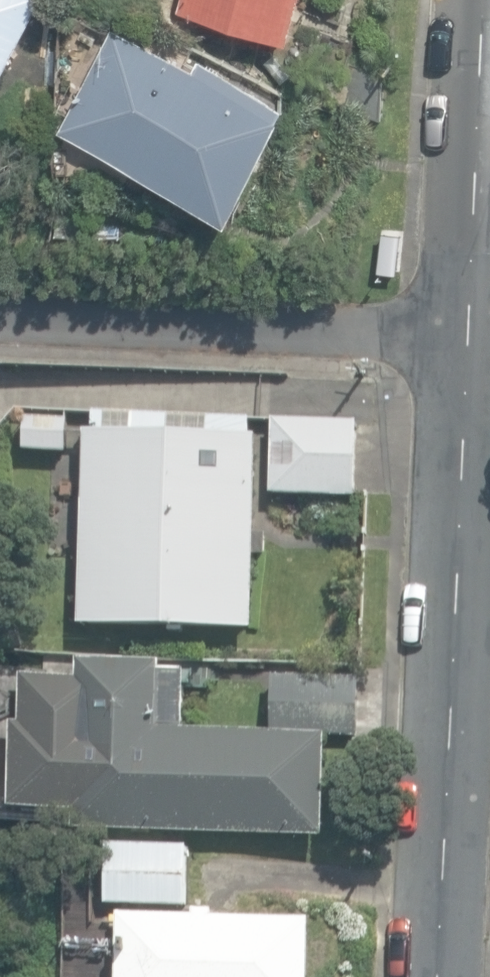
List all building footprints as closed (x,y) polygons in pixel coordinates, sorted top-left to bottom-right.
[(42,0),(0,0),(0,81),(42,0)] [(290,40),(302,0),(182,0),(180,10),(290,40)] [(60,130),(234,217),(287,113),(222,81),(222,77),(204,68),(203,71),(114,25),(60,130)] [(341,109),(383,120),(385,69),(347,68),(341,109)] [(379,272),(406,274),(408,240),(381,238),(379,272)] [(250,435),(250,416),(93,411),(92,432),(85,432),(79,625),(253,630),(255,554),(266,555),(266,535),(255,534),(258,435),(250,435)] [(271,419),(271,496),(356,496),(356,418),(271,419)] [(73,830),(324,837),(326,744),(361,745),(363,680),(298,679),(296,732),(183,728),(184,672),(161,672),(162,661),(78,659),(73,830)] [(22,702),(49,704),(51,668),(24,666),(22,702)] [(105,905),(186,908),(189,847),(106,843),(105,905)] [(310,919),(213,916),(213,909),(194,909),(194,916),(118,914),(116,976),(308,976),(310,919)]
